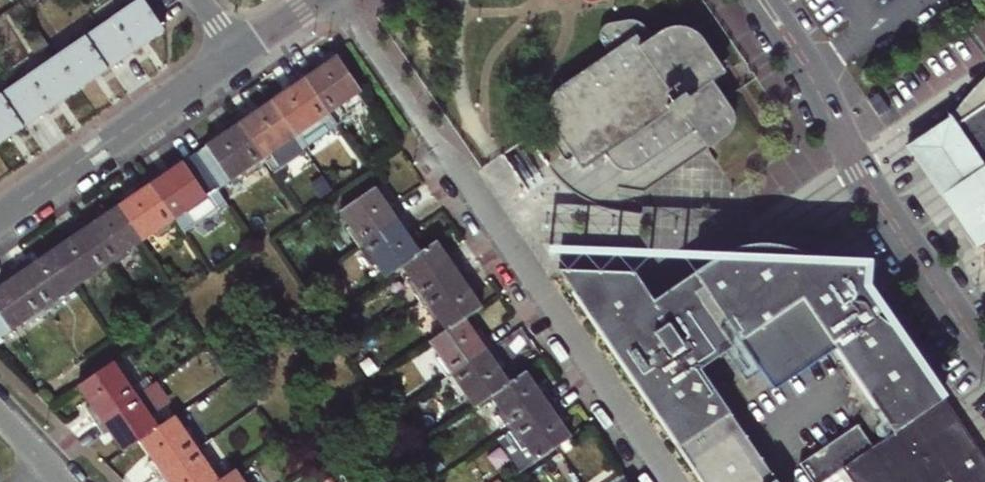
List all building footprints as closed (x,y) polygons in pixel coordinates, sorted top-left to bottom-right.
[(100,29),(122,61),(164,33),(142,0),(100,29)] [(695,132),(708,150),(729,135),(733,128),(733,113),(724,100),(713,83),(725,74),(700,38),(690,32),(676,29),(666,31),(654,40),(645,28),(636,23),(630,23),(607,27),(602,32),(601,44),(609,56),(566,85),(561,90),(556,96),(552,103),(549,113),(550,124),(559,139),(556,143),(556,148),(563,158),(565,161),(571,162),(574,160),(584,172),(607,157),(616,169),(623,172),(630,172),(636,171),(644,167),(695,132)] [(57,58),(80,90),(122,61),(100,29),(57,58)] [(360,92),(336,57),(316,71),(312,66),(300,74),(330,120),(349,106),(346,101),(360,92)] [(57,58),(15,87),(37,119),(80,90),(57,58)] [(330,120),(300,74),(286,83),(290,89),(271,102),(294,137),(303,150),(336,127),(330,120)] [(912,144),(980,246),(984,243),(984,80),(982,83),(974,91),(966,100),(954,115),(912,144)] [(0,97),(0,144),(37,119),(15,87),(0,97)] [(294,137),(271,102),(251,115),(247,110),(235,119),(265,163),(283,151),(281,146),(294,137)] [(194,155),(217,189),(243,172),(246,176),(265,163),(235,119),(222,128),(225,133),(194,155)] [(980,246),(912,144),(908,146),(977,249),(980,246)] [(158,171),(146,179),(176,224),(183,234),(227,204),(217,189),(194,155),(162,177),(158,171)] [(136,195),(118,207),(141,242),(154,233),(158,237),(176,224),(146,179),(132,189),(136,195)] [(347,230),(359,249),(402,219),(393,206),(388,209),(374,189),(340,213),(350,228),(347,230)] [(94,215),(80,225),(110,269),(129,256),(126,252),(141,242),(118,207),(98,221),(94,215)] [(411,232),(402,219),(359,249),(371,267),(375,264),(386,280),(403,268),(420,256),(418,253),(406,235),(411,232)] [(52,252),(76,287),(89,277),(92,282),(110,269),(80,225),(67,234),(71,239),(52,252)] [(420,302),(464,272),(455,259),(449,262),(435,242),(418,253),(420,256),(403,268),(412,281),(407,284),(420,302)] [(640,280),(637,275),(564,272),(560,272),(703,481),(776,481),(700,371),(741,344),(771,387),(834,345),(895,437),(948,402),(937,387),(936,378),(933,371),(922,353),(916,345),(910,340),(902,334),(870,288),(871,266),(840,264),(840,261),(825,260),(794,252),(783,248),(775,247),(767,247),(764,243),(757,248),(745,250),(734,253),(725,257),(656,303),(640,280)] [(76,287),(52,252),(32,266),(28,260),(17,268),(47,313),(65,300),(63,296),(76,287)] [(17,268),(3,278),(7,284),(0,288),(0,317),(10,331),(24,322),(27,326),(47,313),(17,268)] [(473,285),(464,272),(420,302),(432,322),(436,319),(445,331),(463,319),(464,321),(481,309),(467,289),(473,285)] [(478,340),(464,321),(463,319),(445,331),(429,342),(439,357),(435,361),(448,379),(493,349),(483,335),(478,340)] [(493,349),(448,379),(461,398),(465,395),(475,410),(492,398),(509,386),(508,384),(496,367),(502,363),(493,349)] [(86,411),(94,424),(139,393),(126,374),(123,377),(112,363),(77,386),(91,407),(86,411)] [(538,393),(525,373),(508,384),(509,386),(492,398),(500,410),(496,413),(509,432),(553,402),(544,389),(538,393)] [(151,411),(139,393),(94,424),(103,437),(109,433),(123,453),(140,441),(140,440),(157,428),(148,414),(151,411)] [(948,402),(984,457),(984,441),(955,397),(948,402)] [(553,402),(509,432),(501,438),(523,471),(570,439),(557,419),(562,415),(553,402)] [(895,437),(875,451),(846,470),(854,481),(984,481),(984,457),(948,402),(895,437)] [(148,465),(156,477),(200,447),(187,427),(183,430),(174,416),(157,428),(140,440),(140,441),(153,460),(148,465)] [(875,451),(859,427),(802,466),(812,481),(828,481),(846,470),(875,451)] [(200,447),(156,477),(159,481),(217,481),(218,481),(210,468),(213,466),(200,447)] [(235,470),(218,481),(217,481),(243,481),(235,470)]
